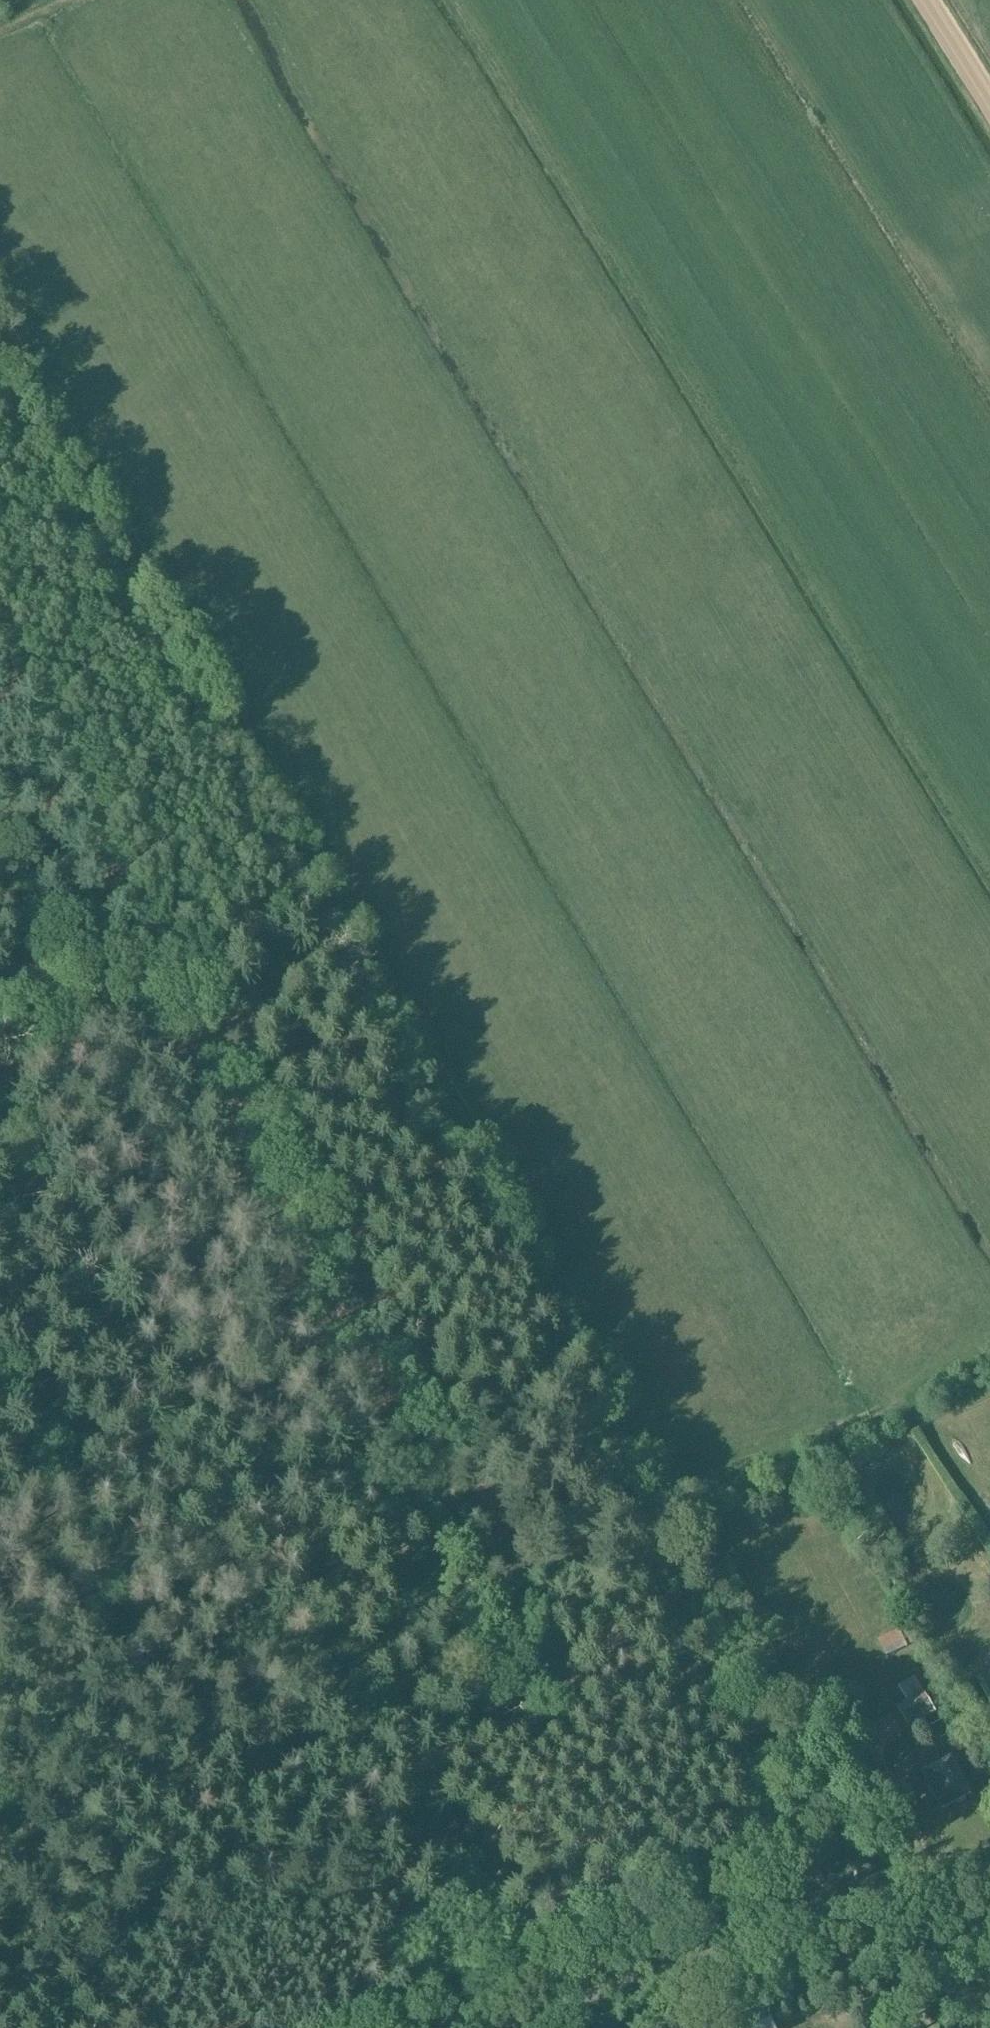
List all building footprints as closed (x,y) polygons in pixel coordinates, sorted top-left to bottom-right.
[(910,1728),(936,1713),(916,1677),(897,1687),(906,1701),(898,1706),(910,1728)] [(944,1809),(970,1796),(951,1761),(943,1766),(935,1750),(921,1757),(929,1773),(926,1775),(932,1786),(930,1787),(934,1793),(937,1799),(938,1799),(944,1809)] [(768,2009),(720,2027),(776,2027),(768,2009)]
